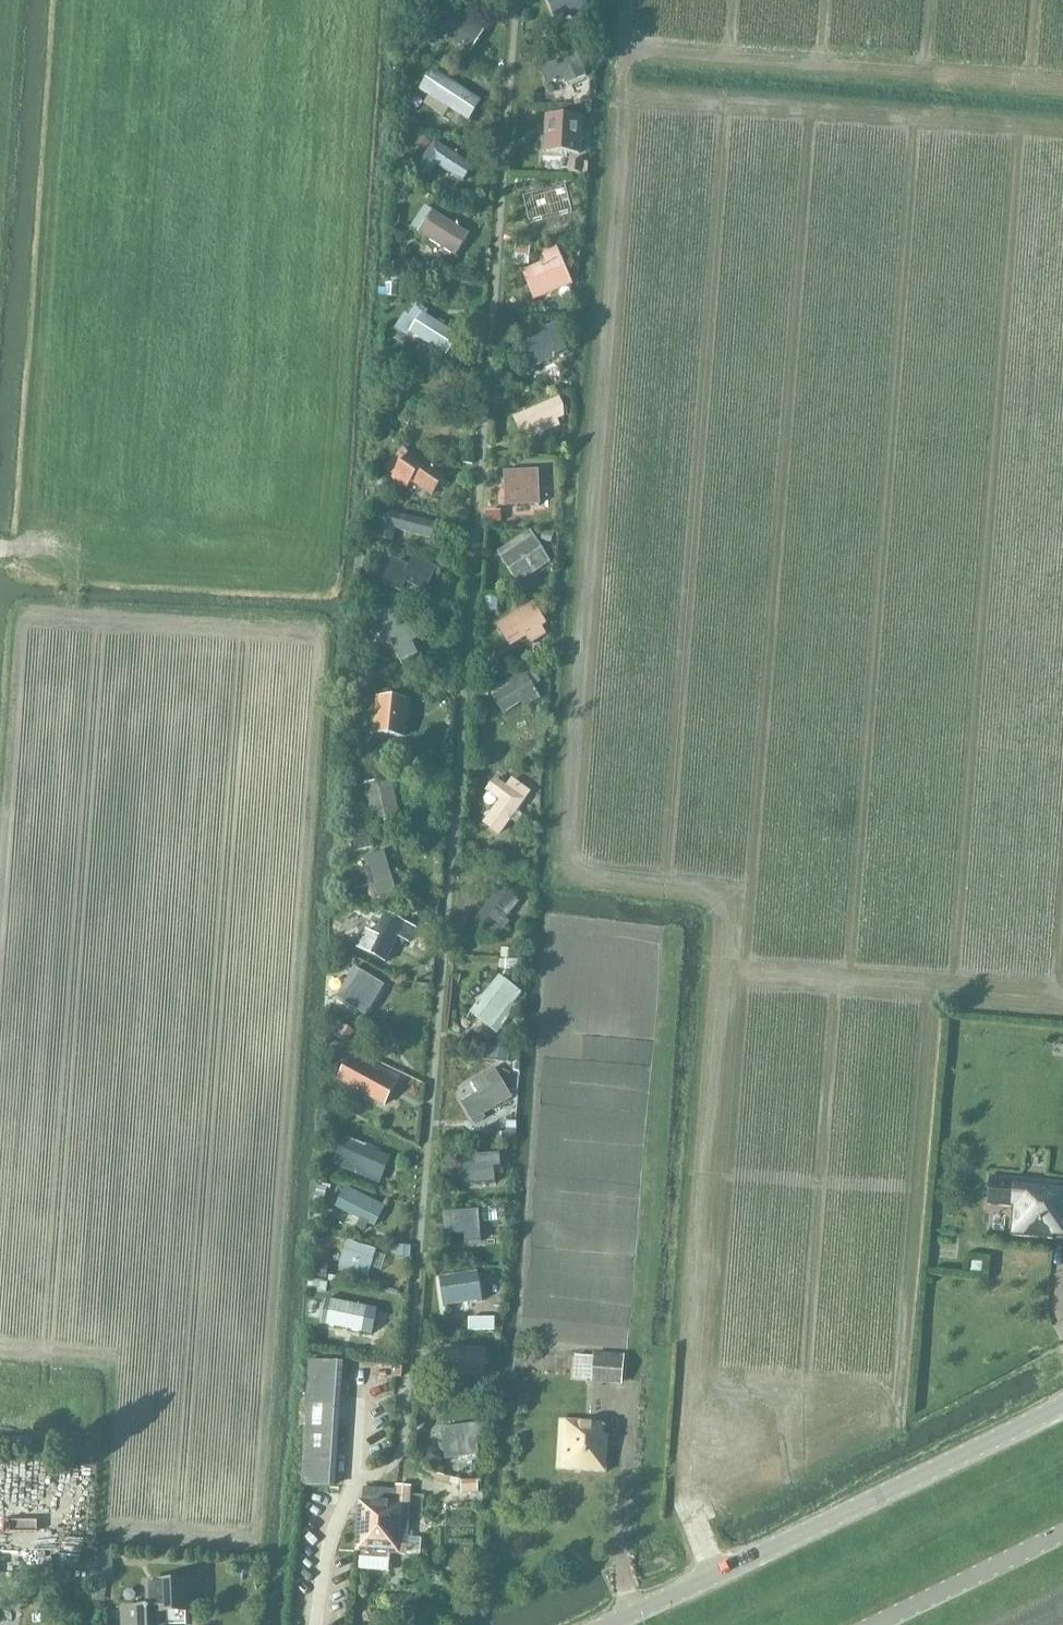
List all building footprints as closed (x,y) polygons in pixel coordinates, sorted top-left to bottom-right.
[(555,20),(589,6),(587,0),(547,0),(555,20)] [(438,7),(427,23),(469,51),(484,29),(455,10),(452,16),(438,7)] [(540,65),(547,83),(563,76),(565,82),(585,74),(576,51),(540,65)] [(420,87),(467,120),(481,100),(433,67),(420,87)] [(581,153),(584,119),(545,116),(543,151),(581,153)] [(471,164),(435,139),(416,166),(430,175),(438,163),(461,179),(471,164)] [(566,187),(523,197),(530,223),(572,212),(566,187)] [(418,231),(455,254),(469,231),(433,208),(433,209),(424,204),(411,225),(418,230),(418,231)] [(545,262),(523,270),(534,299),(572,285),(557,245),(541,251),(545,262)] [(405,311),(396,327),(408,335),(410,331),(446,353),(458,334),(425,314),(428,309),(416,302),(409,314),(405,311)] [(567,351),(555,322),(553,321),(546,324),(548,331),(519,343),(528,367),(567,351)] [(560,426),(556,418),(563,415),(556,399),(513,417),(523,441),(560,426)] [(411,482),(431,496),(446,475),(410,450),(390,478),(407,489),(411,482)] [(539,470),(504,471),(505,506),(540,505),(539,470)] [(396,531),(431,539),(434,522),(384,510),(377,538),(394,542),(396,531)] [(547,563),(545,560),(549,558),(534,535),(501,557),(517,582),(547,563)] [(412,555),(408,566),(394,559),(382,583),(400,592),(405,581),(426,591),(437,567),(412,555)] [(541,626),(546,623),(533,601),(496,624),(510,646),(525,636),(530,644),(546,634),(541,626)] [(396,606),(393,606),(378,613),(402,665),(419,657),(396,606)] [(493,696),(503,713),(521,701),(525,707),(540,697),(523,670),(509,680),(511,684),(493,696)] [(372,735),(405,739),(410,701),(376,697),(372,735)] [(486,790),(500,801),(484,822),(500,834),(532,792),(513,778),(507,786),(496,777),(486,790)] [(365,783),(373,826),(400,820),(392,778),(365,783)] [(352,874),(357,889),(375,883),(376,884),(374,885),(377,897),(396,891),(384,852),(365,858),(368,868),(370,867),(370,868),(352,874)] [(511,924),(506,920),(519,902),(500,887),(474,921),(498,940),(511,924)] [(366,930),(358,948),(386,962),(398,938),(409,943),(416,928),(386,912),(374,935),(366,930)] [(336,998),(367,1016),(385,986),(355,967),(336,998)] [(481,1001),(472,1013),(492,1029),(511,1004),(512,1005),(522,993),(500,976),(481,1001)] [(347,1044),(354,1032),(343,1025),(336,1037),(347,1044)] [(396,1085),(349,1059),(338,1079),(385,1105),(396,1085)] [(479,1093),(462,1103),(476,1125),(487,1119),(485,1116),(513,1099),(509,1091),(514,1088),(499,1063),(471,1080),(479,1093)] [(332,1166),(379,1185),(390,1158),(344,1138),(332,1166)] [(451,1170),(453,1186),(496,1182),(495,1168),(501,1167),(500,1153),(478,1155),(457,1156),(458,1170),(451,1170)] [(1014,1207),(1011,1235),(1053,1239),(1053,1236),(1062,1237),(1062,1183),(990,1176),(988,1205),(1014,1207)] [(346,1189),(337,1206),(375,1226),(384,1209),(346,1189)] [(482,1241),(480,1218),(484,1218),(484,1222),(506,1220),(505,1206),(483,1208),(483,1212),(480,1213),(479,1209),(442,1212),(444,1236),(464,1234),(465,1242),(482,1241)] [(340,1269),(369,1279),(377,1253),(348,1244),(340,1269)] [(971,1272),(983,1273),(984,1262),(972,1261),(971,1272)] [(444,1306),(483,1301),(479,1273),(440,1278),(444,1306)] [(347,1330),(362,1333),(367,1308),(332,1301),(326,1328),(346,1332),(347,1330)] [(469,1329),(480,1329),(480,1318),(469,1318),(469,1329)] [(444,1379),(486,1381),(487,1348),(446,1347),(444,1379)] [(588,1379),(589,1354),(568,1353),(567,1378),(588,1379)] [(593,1379),(623,1380),(624,1355),(594,1353),(593,1379)] [(305,1482),(327,1484),(334,1484),(342,1365),(313,1363),(305,1482)] [(606,1436),(607,1423),(566,1420),(562,1470),(609,1474),(611,1437),(606,1436)] [(480,1423),(441,1429),(445,1460),(479,1455),(477,1438),(482,1437),(480,1423)] [(419,1452),(413,1467),(428,1474),(435,1459),(419,1452)] [(33,1487),(5,1486),(3,1538),(32,1539),(33,1487)] [(360,1563),(390,1566),(392,1548),(408,1549),(412,1500),(366,1496),(367,1509),(364,1509),(360,1545),(362,1545),(360,1563)] [(436,1499),(437,1515),(470,1515),(470,1499),(436,1499)] [(191,1620),(190,1582),(148,1584),(148,1608),(123,1609),(123,1624),(167,1624),(166,1621),(191,1620)]
